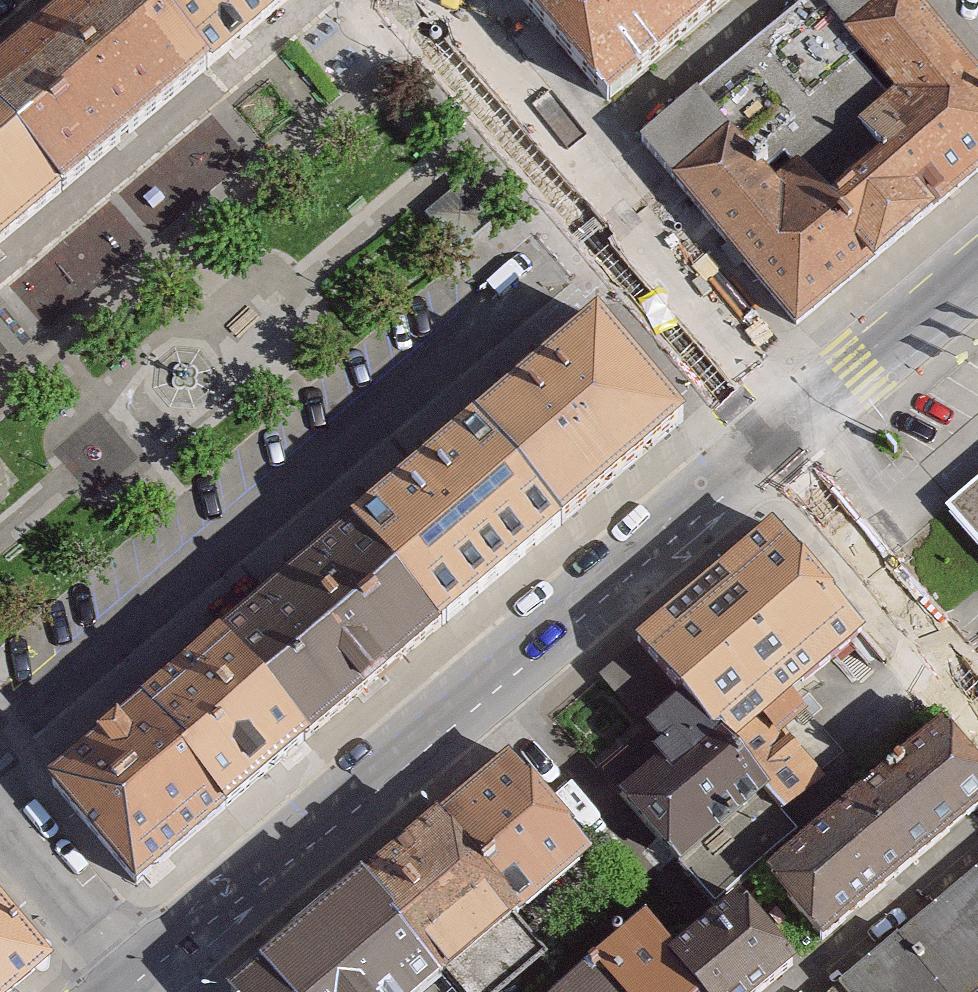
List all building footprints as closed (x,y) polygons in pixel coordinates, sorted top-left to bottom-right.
[(209,77),(142,0),(83,0),(0,71),(0,132),(61,203),(209,77)] [(299,0),(142,0),(209,77),(299,0)] [(518,1),(606,107),(735,0),(519,0),(518,1)] [(809,1),(844,41),(892,0),(809,0),(809,1)] [(910,0),(892,0),(844,41),(895,101),(857,132),(882,162),(930,218),(977,177),(977,80),(910,0)] [(642,142),(678,185),(728,143),(692,101),(642,142)] [(61,203),(0,132),(0,255),(61,203)] [(799,328),(876,264),(828,208),(801,231),(728,143),(678,185),(799,328)] [(876,264),(930,218),(882,162),(828,208),(876,264)] [(466,186),(433,213),(463,248),(495,222),(466,186)] [(684,426),(599,324),(478,425),(563,526),(684,426)] [(437,631),(563,526),(478,425),(352,530),(437,631)] [(952,503),(977,533),(977,481),(952,503)] [(770,521),(636,632),(706,717),(724,738),(858,628),(770,521)] [(305,741),(437,631),(352,530),(220,640),(305,741)] [(219,813),(305,741),(220,640),(140,707),(186,762),(181,767),(219,813)] [(129,888),(219,813),(181,767),(186,762),(140,707),(44,787),(129,888)] [(706,717),(619,789),(679,862),(767,790),(724,738),(706,717)] [(860,802),(911,862),(977,805),(977,758),(950,726),(860,802)] [(587,846),(503,749),(422,819),(506,915),(587,846)] [(860,802),(770,878),(821,938),(911,862),(860,802)] [(506,915),(422,819),(355,876),(439,973),(506,915)] [(841,985),(847,991),(975,991),(977,990),(977,869),(841,985)] [(355,876),(222,991),(224,991),(417,991),(439,973),(355,876)] [(670,947),(707,991),(757,991),(795,961),(738,891),(670,947)] [(47,961),(0,906),(0,991),(10,991),(47,961)] [(645,916),(552,991),(707,991),(670,947),(645,916)]
